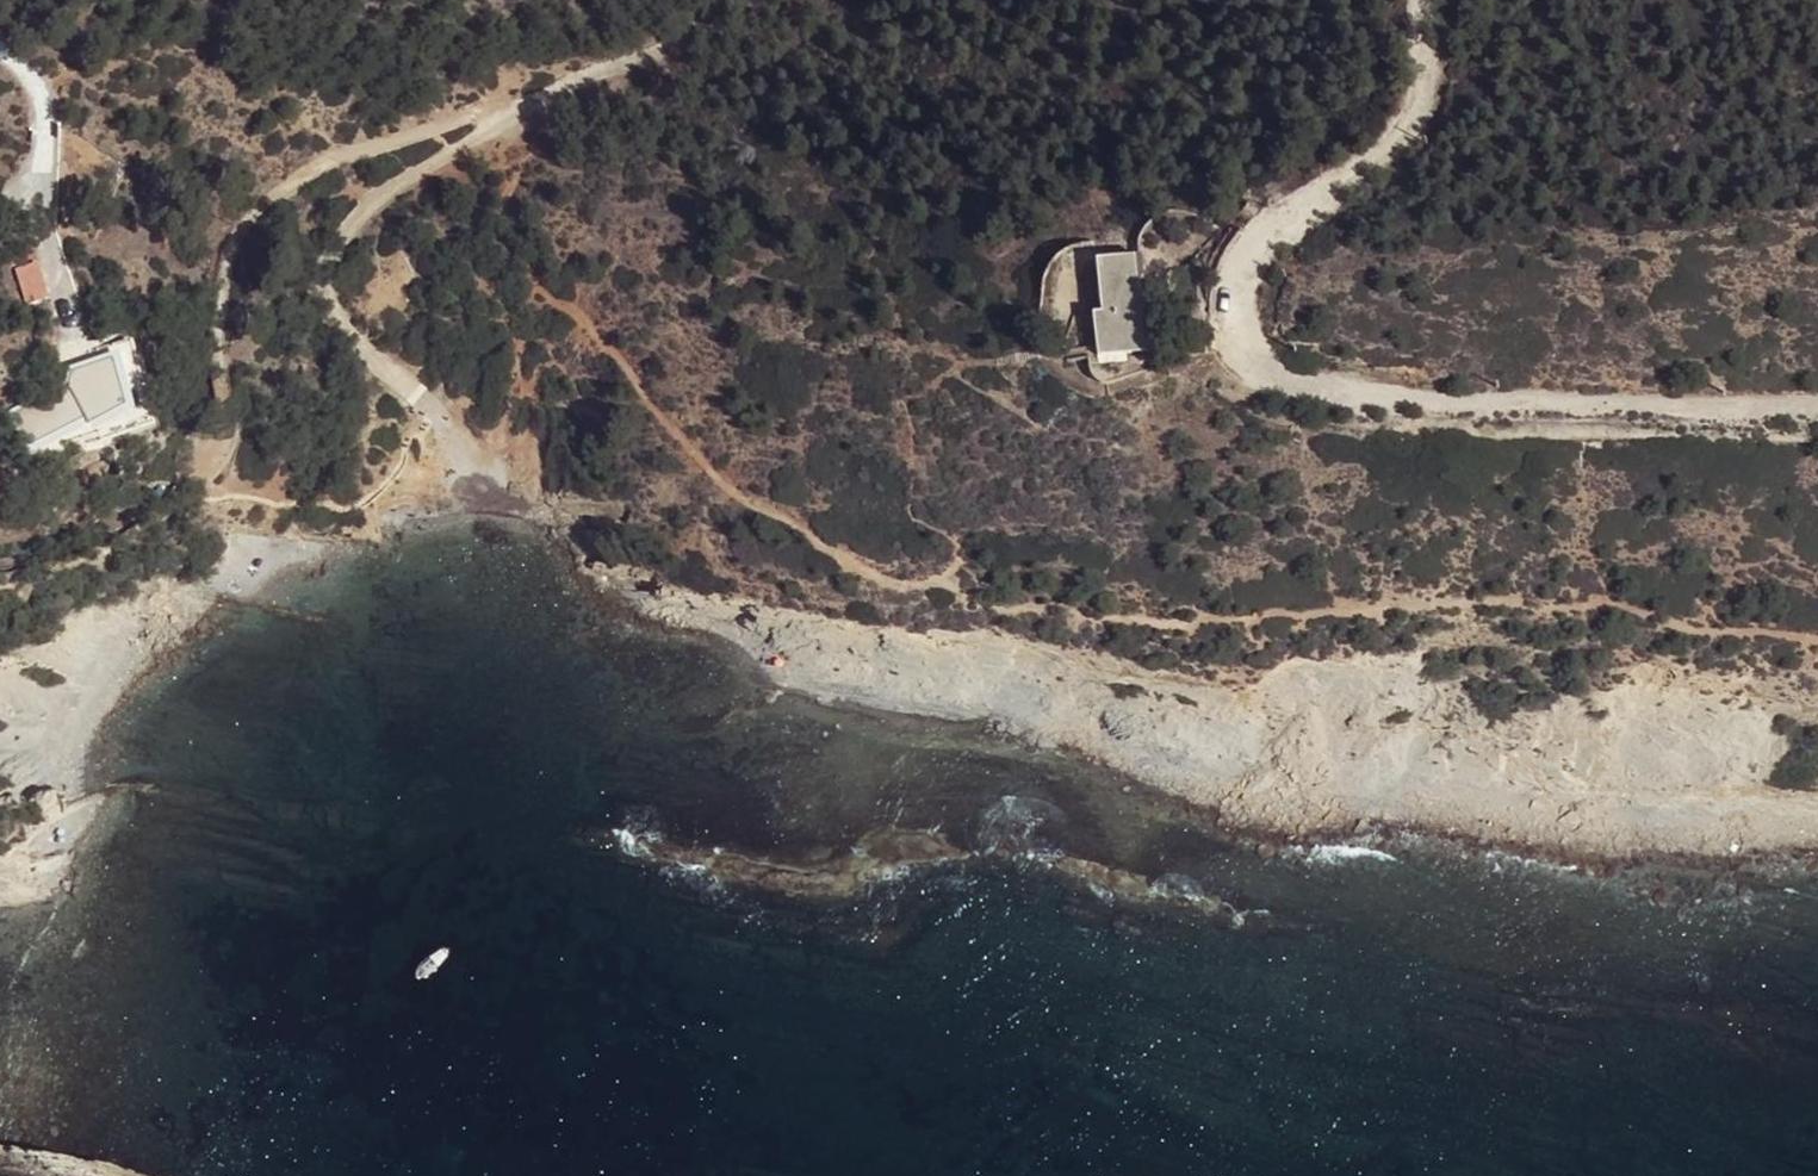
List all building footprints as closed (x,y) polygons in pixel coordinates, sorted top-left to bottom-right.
[(1137,281),(1143,280),(1140,255),(1093,260),(1100,312),(1090,313),(1096,358),(1144,353),(1151,351),(1147,316),(1141,317),(1137,281)] [(15,267),(26,303),(48,297),(37,261),(15,267)] [(100,440),(104,448),(161,430),(135,327),(126,330),(130,343),(150,424),(100,440)] [(150,424),(130,343),(110,348),(113,360),(72,372),(70,384),(14,413),(31,449),(88,419),(100,440),(150,424)]
